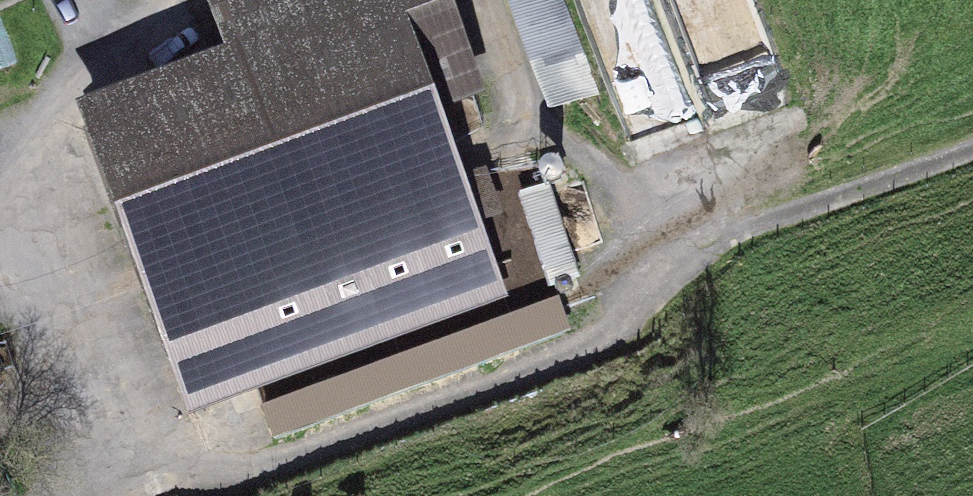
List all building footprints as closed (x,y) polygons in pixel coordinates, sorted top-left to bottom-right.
[(495,266),(396,0),(218,0),(239,54),(96,107),(196,376),(495,266)] [(598,85),(566,0),(511,0),(550,103),(598,85)] [(570,264),(558,191),(536,195),(548,268),(570,264)]
